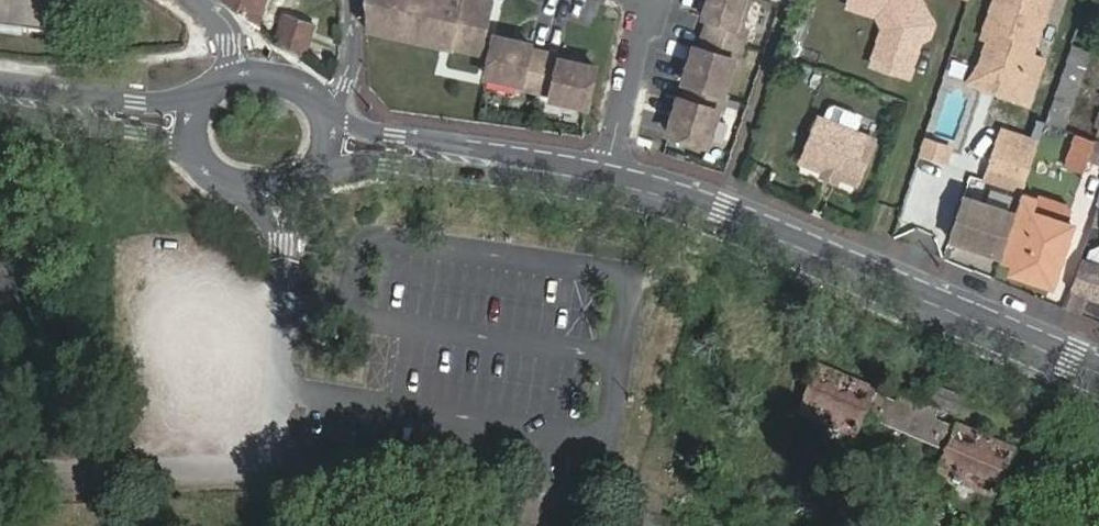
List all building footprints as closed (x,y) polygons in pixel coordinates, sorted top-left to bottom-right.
[(45,34),(49,0),(0,0),(0,29),(45,34)] [(256,24),(263,0),(221,0),(256,24)] [(480,53),(492,0),(365,0),(366,29),(480,53)] [(750,0),(710,0),(708,8),(713,9),(706,38),(701,37),(693,73),(698,74),(694,89),(689,88),(680,123),(719,132),(727,97),(730,98),(735,81),(731,80),(739,47),(742,48),(750,16),(746,15),(750,0)] [(926,0),(857,0),(856,2),(881,11),(886,28),(873,64),(909,76),(931,17),(926,0)] [(969,80),(1027,101),(1042,59),(1031,55),(1051,0),(998,0),(969,80)] [(287,6),(277,39),(301,56),(314,13),(287,6)] [(529,40),(493,34),(487,75),(522,80),(522,83),(552,88),(551,93),(587,99),(594,58),(558,53),(559,49),(528,45),(529,40)] [(1062,127),(1087,51),(1071,46),(1046,121),(1062,127)] [(823,117),(805,161),(826,169),(824,173),(838,179),(840,175),(859,184),(877,141),(867,136),(873,122),(871,116),(841,102),(835,104),(828,119),(823,117)] [(1092,145),(1094,140),(1045,124),(1039,142),(1035,155),(1083,171),(1087,161),(1098,165),(1098,147),(1092,145)] [(1035,155),(1039,142),(1006,130),(988,180),(1022,193),(1035,155)] [(945,158),(949,145),(923,138),(919,150),(945,158)] [(988,273),(1013,192),(979,182),(953,262),(988,273)] [(1066,207),(1022,193),(1000,264),(1051,281),(1068,227),(1060,224),(1066,207)] [(1088,219),(1098,223),(1098,207),(1092,205),(1088,219)] [(1074,259),(1066,286),(1098,298),(1098,269),(1074,259)] [(922,403),(819,356),(793,407),(836,426),(844,429),(856,408),(907,432),(922,403)] [(907,432),(937,446),(927,471),(933,474),(985,499),(1012,445),(922,403),(907,432)]
